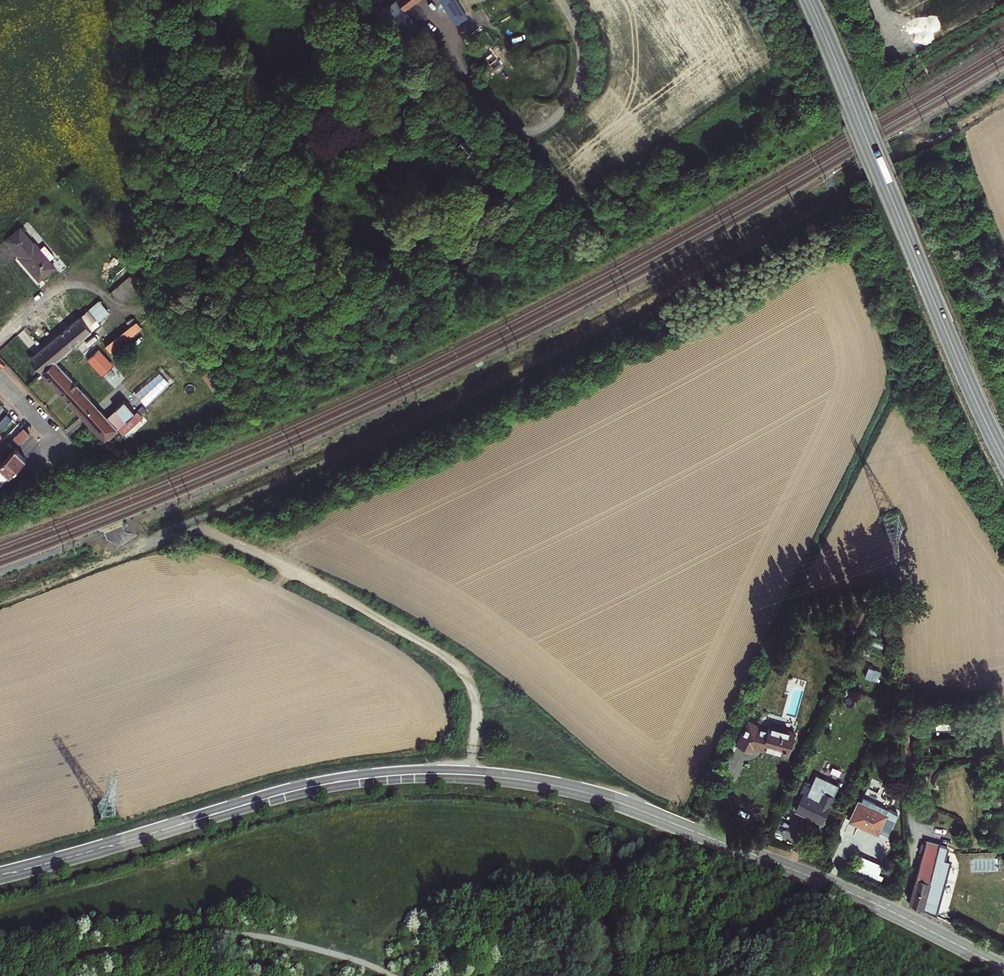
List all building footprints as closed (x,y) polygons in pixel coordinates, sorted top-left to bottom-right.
[(383,12),(405,37),(419,25),(398,0),(397,0),(383,12)] [(406,8),(417,0),(399,0),(406,8)] [(40,244),(27,230),(13,242),(28,258),(27,259),(38,271),(40,270),(50,280),(63,268),(58,262),(48,251),(43,245),(41,246),(40,245),(40,244)] [(48,251),(58,262),(63,257),(52,246),(48,251)] [(145,271),(123,291),(132,301),(153,281),(145,271)] [(120,312),(110,301),(41,364),(121,443),(133,431),(121,419),(68,364),(111,324),(109,322),(120,312)] [(148,320),(117,347),(123,354),(154,327),(148,320)] [(126,386),(138,375),(116,351),(113,353),(111,351),(109,352),(108,352),(101,358),(126,386)] [(150,414),(158,424),(206,382),(181,353),(133,395),(139,401),(150,413),(150,414)] [(129,411),(141,422),(150,414),(150,413),(139,401),(129,410),(129,411)] [(121,419),(133,431),(141,422),(129,411),(121,419)] [(0,422),(0,426),(3,429),(11,421),(6,416),(0,422)] [(20,423),(10,433),(13,437),(24,427),(20,423)] [(14,438),(19,443),(29,433),(24,428),(14,438)] [(13,450),(6,443),(0,449),(0,464),(13,450)] [(27,458),(15,447),(13,450),(0,464),(0,486),(20,465),(27,458)] [(855,610),(849,630),(857,632),(862,612),(855,610)] [(871,665),(867,676),(879,680),(883,669),(871,665)] [(770,730),(759,724),(747,747),(762,754),(766,746),(803,756),(809,731),(782,724),(780,728),(770,730)] [(834,827),(851,791),(828,780),(819,801),(816,800),(809,815),(834,827)] [(904,822),(869,803),(859,820),(886,835),(887,833),(895,837),(904,822)] [(929,904),(954,917),(965,864),(959,863),(962,849),(940,844),(929,904)]
